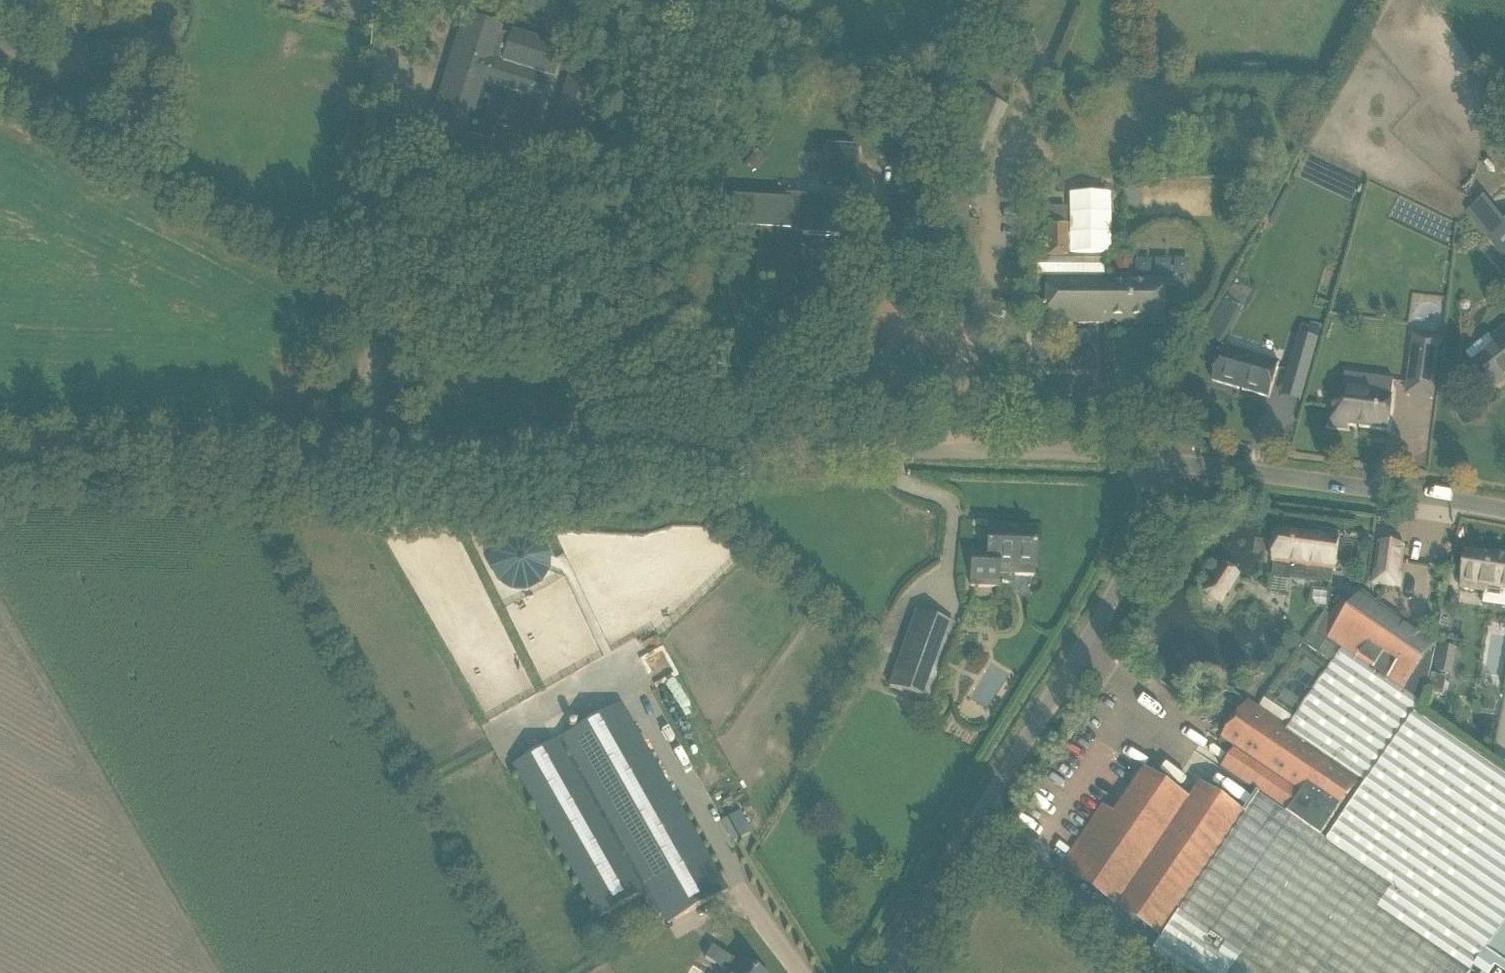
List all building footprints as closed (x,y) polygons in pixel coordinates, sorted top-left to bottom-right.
[(551,77),(560,47),(512,32),(511,37),(502,34),(467,23),(458,52),(454,51),(447,71),(451,72),(442,101),(469,110),(462,133),(491,142),(496,123),(533,135),(542,104),(539,103),(548,76),(551,77)] [(569,80),(544,158),(569,166),(582,125),(592,128),(598,110),(588,107),(596,80),(580,75),(577,83),(569,80)] [(1436,109),(1480,164),(1504,144),(1504,136),(1464,86),(1436,109)] [(858,146),(827,143),(823,184),(857,186),(858,146)] [(785,202),(764,200),(732,198),(731,227),(768,229),(769,238),(767,281),(795,283),(797,233),(838,235),(840,198),(785,196),(785,202)] [(1503,224),(1483,199),(1466,213),(1504,260),(1504,222),(1503,224)] [(1069,224),(1047,224),(1046,255),(1047,280),(1046,323),(1164,323),(1164,280),(1105,280),(1105,254),(1069,254),(1069,224)] [(1491,338),(1498,346),(1475,364),(1493,387),(1504,377),(1504,327),(1491,338)] [(1298,333),(1288,371),(1308,377),(1319,339),(1298,333)] [(1435,374),(1438,346),(1412,343),(1410,359),(1413,359),(1411,370),(1435,374)] [(1222,346),(1212,381),(1269,397),(1279,363),(1222,346)] [(1393,397),(1392,397),(1394,380),(1375,378),(1372,394),(1344,391),(1344,388),(1333,387),(1328,426),(1348,428),(1348,426),(1388,431),(1393,397)] [(987,551),(983,551),(972,551),(971,586),(997,587),(998,563),(1015,563),(1014,575),(1034,576),(1036,530),(988,528),(987,551)] [(1277,529),(1272,563),(1275,563),(1273,580),(1291,582),(1291,578),(1320,582),(1322,569),(1334,571),(1335,571),(1337,562),(1337,556),(1358,558),(1360,542),(1340,540),(1340,537),(1277,529)] [(494,572),(497,576),(499,580),(503,584),(507,587),(511,589),(516,590),(520,590),(525,590),(530,589),(534,587),(538,584),(542,580),(544,576),(546,572),(548,567),(548,563),(548,558),(546,553),(544,549),(542,545),(538,542),(534,539),(530,537),(525,536),(520,535),(516,535),(511,537),(507,539),(503,542),(499,545),(496,549),(494,553),(493,558),(493,563),(493,567),(494,572)] [(1374,584),(1399,587),(1405,546),(1379,543),(1374,584)] [(1466,552),(1461,589),(1487,592),(1487,587),(1504,590),(1504,556),(1495,554),(1494,556),(1466,552)] [(1224,562),(1203,590),(1220,604),(1241,575),(1224,562)] [(1331,615),(1318,633),(1329,641),(1342,650),(1403,692),(1422,705),(1431,658),(1428,655),(1431,652),(1437,644),(1362,593),(1351,609),(1340,601),(1331,615)] [(1151,956),(1152,957),(1175,972),(1504,972),(1504,963),(1486,951),(1504,923),(1504,777),(1415,716),(1422,705),(1403,692),(1342,650),(1329,641),(1318,633),(1331,615),(1325,611),(1303,644),(1332,664),(1294,720),(1289,728),(1285,733),(1365,789),(1327,844),(1259,797),(1246,816),(1179,914),(1163,938),(1151,956)] [(954,625),(935,618),(917,612),(890,687),(927,700),(954,625)] [(1436,659),(1434,672),(1453,676),(1455,663),(1436,659)] [(1235,748),(1220,769),(1237,781),(1259,797),(1327,844),(1365,789),(1285,733),(1289,728),(1259,707),(1249,700),(1244,707),(1221,739),(1235,748)] [(556,740),(513,765),(599,917),(641,893),(655,919),(662,915),(667,924),(727,891),(621,704),(561,737),(556,740)] [(1103,806),(1061,868),(1163,938),(1179,914),(1246,816),(1200,785),(1190,801),(1144,770),(1114,814),(1103,806)] [(742,810),(724,818),(734,839),(752,831),(742,810)] [(752,970),(717,948),(709,961),(729,972),(757,972),(752,970)]
